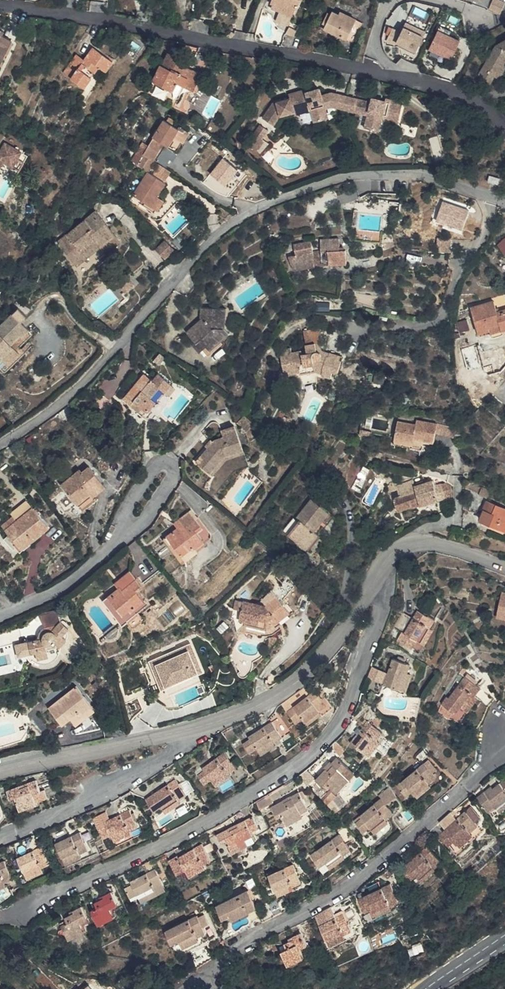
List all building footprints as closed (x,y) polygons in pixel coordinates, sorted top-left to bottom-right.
[(271,2),(275,3),(273,7),(293,14),(297,5),(300,6),(303,0),(272,0),(271,2)] [(504,0),(495,0),(491,8),(503,13),(504,7),(504,1),(504,0)] [(293,14),(282,10),(278,19),(290,24),(293,14)] [(338,20),(341,14),(335,11),(334,14),(330,12),(324,24),(329,26),(327,30),(348,41),(355,28),(338,20)] [(355,28),(358,21),(341,12),(341,14),(338,20),(355,28)] [(417,51),(427,30),(407,21),(402,31),(395,27),(388,41),(396,45),(397,41),(417,51)] [(461,39),(439,29),(430,48),(452,58),(461,39)] [(4,46),(9,49),(14,39),(0,33),(0,55),(4,46)] [(503,42),(497,45),(480,75),(492,82),(496,76),(501,78),(504,72),(504,43),(503,42)] [(0,55),(0,69),(9,49),(4,46),(0,55)] [(97,46),(88,60),(84,66),(74,59),(66,72),(86,86),(100,65),(108,71),(116,59),(97,46)] [(78,54),(74,59),(84,66),(88,60),(78,54)] [(206,83),(186,74),(184,78),(178,77),(180,71),(182,67),(171,62),(166,75),(163,74),(155,90),(176,99),(180,92),(198,99),(206,83)] [(302,76),(285,73),(283,83),(300,86),(302,76)] [(290,98),(295,111),(311,107),(312,110),(316,122),(329,118),(329,115),(327,109),(334,107),(348,110),(351,97),(332,93),(323,96),(322,93),(312,96),(311,91),(306,92),(306,90),(289,95),(290,98)] [(389,101),(384,99),(383,104),(375,102),(351,97),(348,110),(363,114),(372,116),(370,122),(369,129),(382,131),(385,119),(386,114),(404,118),(408,102),(390,97),(389,101)] [(281,115),(295,111),(290,98),(275,103),(263,117),(273,125),(281,115)] [(311,107),(295,111),(296,116),(312,110),(311,107)] [(336,113),(334,107),(327,109),(329,115),(336,113)] [(167,121),(171,124),(173,122),(175,118),(171,115),(167,121)] [(168,145),(174,136),(179,129),(171,124),(167,121),(164,119),(147,145),(143,143),(137,151),(143,155),(151,160),(163,142),(168,145)] [(179,129),(174,136),(183,141),(189,132),(173,122),(171,124),(179,129)] [(271,130),(264,125),(249,143),(259,151),(264,146),(261,143),(271,130)] [(165,146),(154,162),(165,168),(175,153),(165,146)] [(13,152),(4,168),(12,172),(21,177),(30,161),(13,152)] [(133,196),(142,201),(150,206),(156,196),(164,183),(163,180),(169,171),(165,168),(154,162),(151,160),(143,155),(137,165),(149,172),(133,196)] [(225,157),(212,172),(226,184),(239,168),(225,157)] [(4,168),(1,173),(5,175),(10,177),(12,172),(4,168)] [(150,206),(142,201),(139,207),(148,213),(151,208),(157,211),(163,201),(156,196),(150,206)] [(60,243),(78,265),(101,246),(107,253),(122,240),(98,211),(60,243)] [(322,250),(323,261),(332,259),(333,265),(349,263),(348,249),(342,249),(341,237),(321,238),(322,250)] [(439,237),(439,251),(452,252),(452,237),(439,237)] [(311,269),(309,240),(295,244),(297,254),(291,256),(297,272),(311,269)] [(317,262),(323,261),(322,250),(314,250),(311,240),(309,240),(311,269),(318,268),(317,262)] [(167,258),(174,249),(165,241),(158,249),(167,258)] [(317,262),(318,268),(333,265),(332,259),(323,261),(317,262)] [(130,296),(138,290),(130,280),(122,286),(130,296)] [(502,333),(504,332),(504,311),(499,313),(495,300),(471,308),(480,336),(492,333),(491,330),(500,327),(502,333)] [(204,337),(208,343),(214,350),(223,342),(232,335),(227,329),(229,309),(204,306),(203,319),(188,330),(198,342),(204,337)] [(3,358),(8,364),(19,355),(11,346),(24,334),(25,336),(31,331),(25,323),(30,317),(21,308),(0,328),(1,329),(0,330),(0,355),(3,358)] [(469,320),(460,321),(461,329),(470,328),(469,320)] [(326,372),(324,378),(334,381),(336,376),(339,376),(346,360),(332,355),(329,359),(322,356),(322,354),(318,353),(318,348),(321,348),(320,343),(324,342),(321,327),(306,330),(310,354),(304,354),(303,350),(292,352),(291,348),(283,349),(283,354),(285,362),(282,363),(284,375),(300,372),(301,376),(316,373),(318,369),(326,372)] [(204,337),(198,342),(195,345),(200,350),(203,348),(208,343),(204,337)] [(214,350),(208,343),(203,348),(211,357),(225,345),(223,342),(214,350)] [(329,359),(332,355),(326,353),(324,342),(320,343),(321,348),(318,348),(318,353),(322,354),(322,356),(329,359)] [(165,357),(160,353),(154,360),(159,364),(165,357)] [(316,376),(324,378),(326,372),(318,369),(316,373),(316,376)] [(124,398),(134,407),(138,402),(143,406),(148,410),(171,382),(160,373),(154,380),(146,373),(124,398)] [(375,382),(385,383),(386,376),(376,374),(375,382)] [(138,402),(134,407),(139,411),(143,406),(138,402)] [(256,425),(247,416),(241,425),(250,433),(256,425)] [(425,440),(436,441),(439,423),(417,419),(416,424),(400,421),(397,439),(411,442),(410,447),(423,449),(424,444),(425,440)] [(215,441),(210,446),(198,462),(210,471),(224,453),(229,451),(231,454),(245,447),(236,423),(221,428),(223,434),(217,437),(215,441)] [(210,446),(215,441),(211,437),(206,443),(210,446)] [(395,444),(410,447),(411,442),(397,439),(395,444)] [(224,453),(210,471),(216,476),(232,457),(246,451),(245,447),(231,454),(229,451),(224,453)] [(92,468),(86,473),(83,469),(63,485),(79,504),(105,483),(92,468)] [(408,496),(411,504),(419,501),(421,507),(445,499),(441,485),(434,488),(431,480),(413,486),(411,481),(395,486),(400,500),(408,496)] [(441,485),(445,499),(454,496),(449,482),(441,485)] [(341,489),(336,485),(329,494),(334,497),(341,489)] [(408,496),(400,500),(394,502),(398,513),(412,508),(411,504),(408,496)] [(314,499),(297,519),(302,523),(292,534),(309,548),(320,535),(317,531),(313,529),(317,524),(320,527),(332,513),(314,499)] [(411,504),(412,508),(412,510),(421,507),(419,501),(411,504)] [(489,501),(486,509),(496,512),(498,505),(489,501)] [(486,509),(482,520),(504,528),(504,507),(498,505),(496,512),(486,509)] [(52,527),(37,509),(16,525),(12,519),(5,525),(22,546),(41,532),(43,534),(52,527)] [(191,522),(195,528),(183,540),(194,551),(212,535),(203,523),(207,520),(201,514),(191,522)] [(285,529),(292,534),(302,523),(297,519),(295,517),(285,529)] [(136,619),(145,611),(155,602),(146,591),(151,586),(137,573),(129,580),(134,585),(129,590),(119,600),(136,619)] [(124,585),(129,590),(134,585),(129,580),(124,585)] [(266,630),(275,623),(273,621),(277,618),(279,620),(280,621),(290,612),(277,596),(266,605),(243,600),(242,609),(240,620),(246,622),(245,625),(266,630)] [(142,624),(140,623),(136,619),(119,600),(114,605),(136,629),(142,624)] [(44,612),(46,619),(60,616),(59,609),(44,612)] [(149,616),(145,611),(136,619),(140,623),(149,616)] [(407,631),(405,630),(400,636),(422,650),(434,631),(429,628),(434,620),(420,611),(407,631)] [(62,622),(60,616),(46,619),(47,627),(62,622)] [(157,623),(149,616),(140,623),(142,624),(147,630),(157,623)] [(47,648),(61,645),(66,641),(64,639),(68,636),(69,633),(69,630),(62,622),(47,627),(44,629),(41,632),(40,635),(40,639),(29,642),(30,652),(31,654),(38,652),(39,659),(48,656),(47,648)] [(157,623),(147,630),(154,638),(163,630),(157,623)] [(192,643),(150,661),(163,690),(205,671),(192,643)] [(31,654),(30,652),(28,656),(29,659),(30,662),(31,664),(36,666),(43,665),(50,663),(56,659),(58,656),(61,650),(61,645),(47,648),(48,656),(39,659),(38,652),(31,654)] [(412,666),(395,659),(386,685),(407,692),(413,675),(409,674),(412,666)] [(375,666),(372,675),(383,680),(387,671),(375,666)] [(487,691),(468,675),(445,704),(457,714),(464,707),(469,712),(487,691)] [(75,721),(94,705),(78,684),(49,708),(65,729),(75,721)] [(297,704),(310,691),(305,686),(293,700),(297,704)] [(289,712),(297,723),(304,718),(309,724),(323,713),(326,716),(337,708),(333,702),(329,705),(317,690),(289,712)] [(98,710),(94,705),(75,721),(78,726),(98,710)] [(252,735),(253,737),(246,742),(251,751),(258,747),(262,754),(278,744),(277,742),(284,737),(274,721),(252,735)] [(378,724),(360,743),(378,760),(390,748),(387,744),(393,738),(378,724)] [(214,777),(218,783),(226,778),(228,781),(234,777),(231,772),(236,768),(225,752),(198,770),(207,782),(214,777)] [(313,776),(325,787),(330,781),(341,791),(354,776),(350,773),(353,769),(339,756),(332,764),(335,767),(330,772),(322,765),(313,776)] [(436,775),(426,763),(400,785),(409,796),(415,791),(419,796),(434,785),(430,780),(436,775)] [(168,810),(179,803),(188,797),(176,778),(149,796),(156,808),(164,803),(168,810)] [(226,778),(218,783),(220,786),(228,781),(226,778)] [(189,779),(182,783),(189,794),(195,790),(189,779)] [(497,787),(493,784),(480,795),(492,810),(498,805),(501,809),(504,806),(504,780),(497,787)] [(43,798),(39,787),(27,791),(28,795),(20,797),(19,794),(9,797),(12,805),(18,803),(23,817),(40,811),(39,807),(50,804),(47,796),(43,798)] [(275,805),(279,813),(285,810),(291,822),(305,815),(301,806),(308,803),(302,791),(275,805)] [(257,801),(262,809),(276,801),(272,793),(257,801)] [(396,812),(386,798),(365,814),(367,817),(361,822),(366,830),(374,824),(378,831),(392,821),(389,817),(396,812)] [(179,803),(168,810),(171,814),(182,807),(179,803)] [(116,840),(132,833),(140,829),(131,809),(112,818),(109,811),(96,817),(100,827),(101,827),(106,837),(113,833),(116,840)] [(455,809),(442,821),(449,828),(441,834),(452,846),(459,841),(464,846),(477,834),(474,830),(480,825),(468,811),(462,817),(455,809)] [(401,817),(408,827),(416,820),(410,810),(401,817)] [(220,833),(224,841),(228,839),(234,852),(257,840),(252,830),(259,827),(254,816),(239,823),(241,827),(231,832),(229,828),(220,833)] [(57,842),(67,862),(81,855),(89,852),(79,832),(57,842)] [(132,833),(116,840),(125,848),(140,841),(132,833)] [(343,834),(315,854),(327,870),(355,852),(343,834)] [(171,857),(179,873),(186,869),(189,877),(205,869),(203,865),(211,861),(203,844),(179,856),(178,854),(171,857)] [(20,857),(30,879),(46,871),(44,866),(51,863),(43,847),(20,857)] [(410,871),(423,885),(428,880),(431,882),(444,870),(441,868),(447,862),(435,849),(410,871)] [(81,855),(67,862),(68,866),(82,859),(81,855)] [(13,883),(21,880),(13,863),(0,869),(0,888),(13,883)] [(273,874),(281,893),(306,883),(297,863),(273,874)] [(132,880),(134,884),(128,887),(132,897),(140,893),(143,900),(166,890),(156,869),(132,880)] [(0,888),(0,893),(15,887),(13,883),(0,888)] [(378,899),(364,905),(370,917),(382,912),(386,919),(401,912),(399,908),(408,904),(400,888),(378,899)] [(258,909),(249,889),(218,905),(224,917),(232,913),(235,920),(258,909)] [(96,903),(98,907),(94,910),(100,922),(118,914),(115,908),(120,906),(112,891),(104,895),(106,898),(96,903)] [(361,899),(364,905),(378,899),(373,891),(361,899)] [(278,899),(269,903),(275,916),(284,911),(278,899)] [(258,909),(264,921),(275,916),(269,903),(258,909)] [(338,916),(334,906),(317,914),(332,945),(349,937),(347,933),(353,930),(345,913),(338,916)] [(84,907),(75,911),(77,915),(68,919),(70,923),(65,926),(70,938),(89,930),(86,925),(92,922),(84,907)] [(166,932),(171,943),(178,940),(182,947),(198,940),(196,937),(204,933),(202,928),(206,926),(201,915),(166,932)] [(304,932),(297,935),(299,938),(289,943),(291,947),(285,950),(291,963),(307,956),(303,947),(310,944),(304,932)] [(191,952),(192,966),(214,956),(204,946),(191,952)] [(5,965),(0,969),(0,977),(3,981),(12,974),(5,965)]
